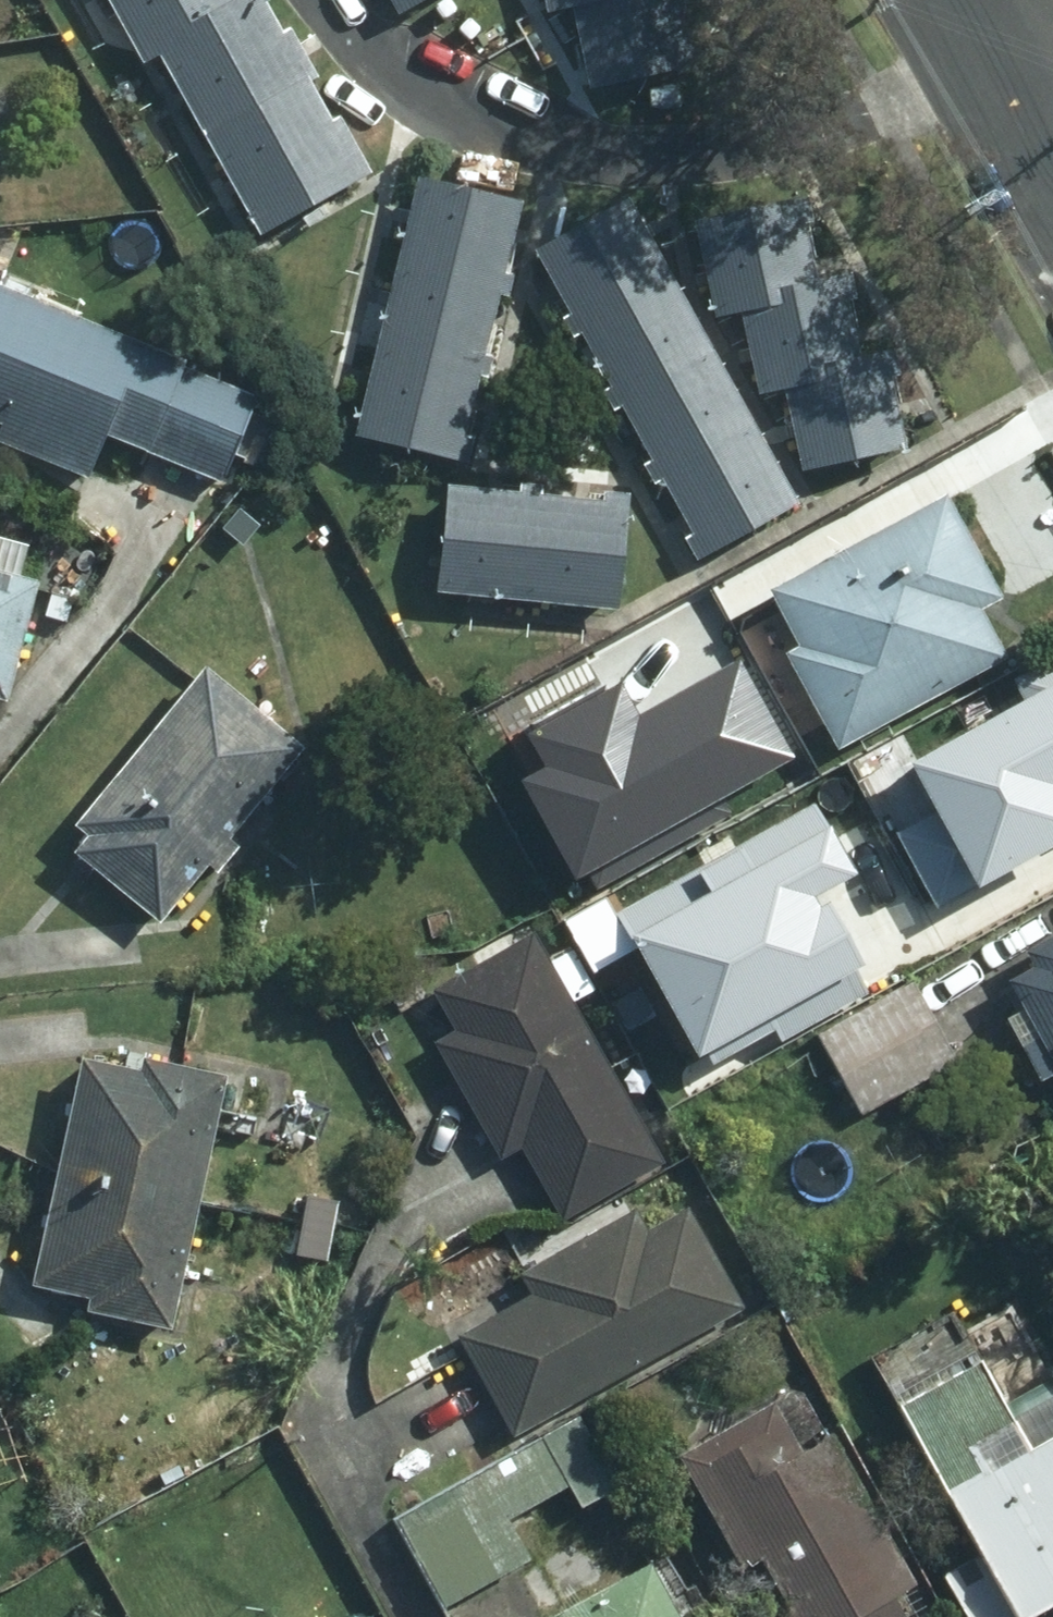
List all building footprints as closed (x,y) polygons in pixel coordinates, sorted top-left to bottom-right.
[(253,230),(361,169),(331,117),(323,122),(298,76),(304,71),(280,29),(272,34),(254,0),(101,0),(133,57),(149,48),(253,230)] [(390,9),(405,0),(385,0),(390,9)] [(540,8),(567,2),(585,85),(685,62),(672,0),(538,0),(540,8)] [(408,177),(348,432),(459,458),(463,439),(455,437),(471,371),(479,373),(483,357),(474,355),(491,289),(500,291),(503,273),(493,272),(510,201),(408,177)] [(735,308),(754,391),(776,386),(794,467),(897,445),(880,372),(889,371),(885,350),(852,357),(838,294),(847,293),(843,275),(807,282),(794,219),(803,218),(798,197),(687,222),(709,314),(735,308)] [(789,501),(618,200),(526,251),(563,313),(556,318),(564,332),(571,329),(604,386),(597,391),(605,406),(613,401),(647,461),(639,464),(646,479),(653,474),(687,533),(679,538),(690,557),(789,501)] [(251,398),(0,294),(0,440),(84,473),(102,430),(219,478),(251,398)] [(440,487),(430,587),(608,604),(618,494),(599,492),(598,501),(531,495),(531,485),(514,483),(514,494),(440,487)] [(783,653),(832,742),(993,653),(968,608),(990,595),(935,498),(764,592),(795,646),(783,653)] [(254,522),(231,502),(213,526),(234,544),(254,522)] [(28,582),(8,577),(18,543),(0,538),(0,685),(28,582)] [(69,599),(44,592),(39,614),(62,621),(69,599)] [(195,670),(68,824),(80,834),(67,850),(150,918),(199,859),(210,868),(228,847),(216,837),(289,748),(195,670)] [(539,685),(493,710),(508,738),(555,713),(539,685)] [(863,792),(932,915),(998,877),(1003,887),(1052,859),(1052,832),(1039,807),(1052,799),(1005,713),(863,792)] [(622,730),(529,778),(577,871),(671,823),(622,730)] [(775,968),(798,1015),(876,975),(837,902),(805,917),(819,945),(775,968)] [(652,1162),(524,936),(427,991),(451,1031),(431,1042),(495,1153),(515,1142),(557,1215),(652,1162)] [(1021,953),(1029,968),(1002,982),(1017,1008),(999,1017),(1032,1076),(1051,1065),(1052,1068),(1052,936),(1021,953)] [(905,985),(813,1036),(855,1110),(947,1060),(905,985)] [(58,1171),(189,1199),(214,1077),(133,1059),(130,1074),(73,1061),(50,1167),(58,1171)] [(162,1324),(189,1199),(58,1171),(50,1167),(26,1283),(84,1295),(82,1308),(162,1324)] [(299,1223),(330,1230),(336,1200),(305,1193),(299,1223)] [(452,1334),(507,1434),(733,1307),(679,1210),(639,1233),(628,1212),(514,1274),(525,1294),(452,1334)] [(323,1264),(330,1230),(299,1223),(292,1257),(323,1264)] [(767,1305),(757,1285),(733,1299),(743,1317),(767,1305)] [(892,1405),(972,1555),(938,1574),(962,1616),(1018,1616),(1052,1598),(1052,1432),(1021,1450),(973,1362),(892,1405)] [(903,1583),(820,1439),(793,1455),(764,1406),(673,1458),(735,1564),(749,1556),(785,1616),(897,1616),(883,1595),(903,1583)] [(607,1487),(569,1419),(389,1518),(436,1605),(520,1558),(499,1519),(560,1485),(573,1506),(607,1487)] [(631,1568),(545,1616),(659,1616),(631,1568)]
